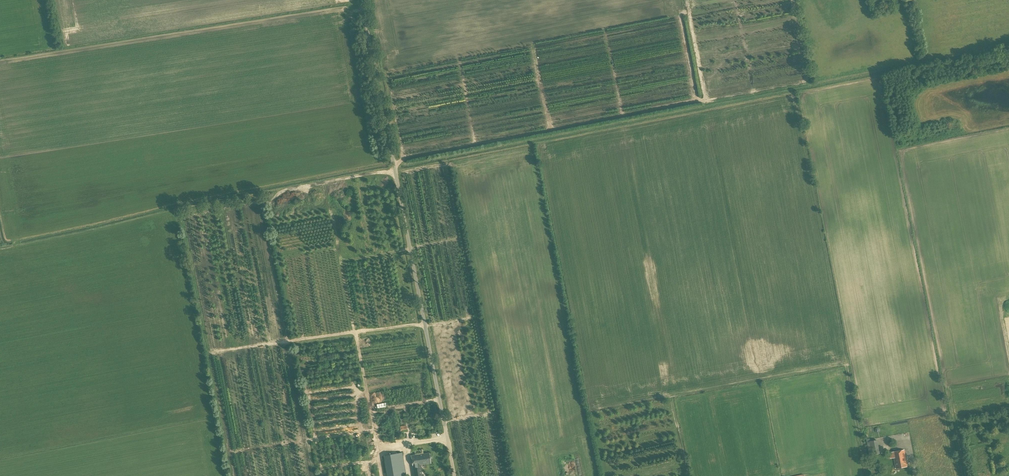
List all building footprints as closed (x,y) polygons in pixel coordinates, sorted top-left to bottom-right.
[(869,455),(880,453),(877,440),(866,442),(869,455)] [(896,469),(907,467),(904,450),(893,452),(896,469)] [(406,475),(402,452),(383,455),(387,475),(403,475),(406,475)] [(411,456),(413,467),(413,470),(414,475),(421,475),(422,475),(421,472),(421,473),(420,468),(420,469),(419,466),(420,466),(419,465),(430,463),(429,453),(423,454),(411,456)]
